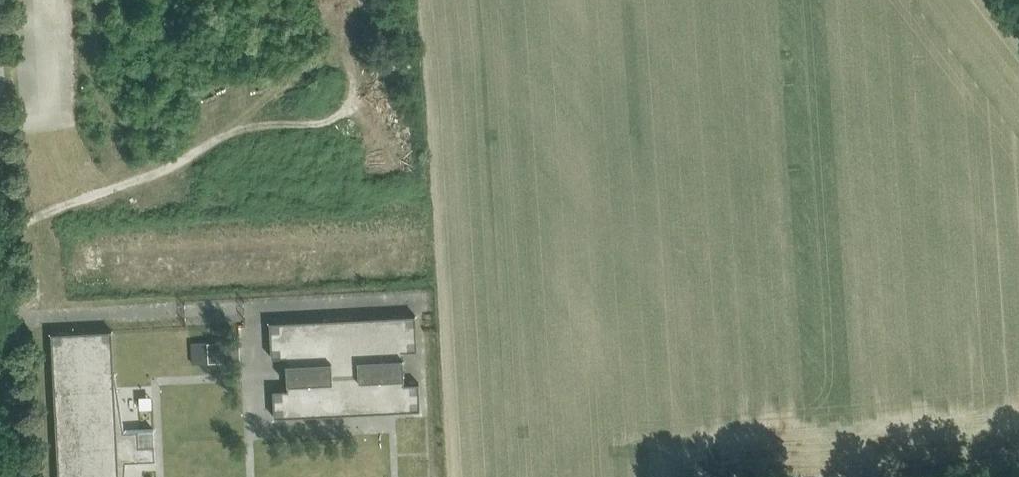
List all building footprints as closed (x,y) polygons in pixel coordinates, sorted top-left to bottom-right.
[(275,389),(276,416),(422,409),(421,381),(405,382),(404,350),(419,349),(417,314),(271,321),(273,356),(287,356),(289,388),(275,389)] [(125,460),(155,459),(154,428),(124,429),(114,372),(114,349),(113,329),(88,330),(88,329),(87,329),(86,329),(86,330),(82,330),(81,330),(81,331),(69,331),(69,330),(68,330),(68,331),(60,331),(58,331),(52,332),(53,347),(52,347),(52,348),(53,348),(53,351),(52,351),(52,353),(53,353),(53,361),(53,363),(53,362),(54,366),(53,366),(53,367),(54,367),(54,375),(53,375),(53,377),(54,377),(54,380),(53,380),(54,382),(55,390),(54,390),(54,391),(55,391),(55,395),(54,395),(54,396),(55,396),(56,404),(55,404),(55,406),(56,406),(56,409),(55,409),(55,410),(56,410),(56,418),(55,419),(56,420),(56,423),(56,425),(57,425),(57,433),(56,433),(56,434),(57,434),(57,437),(56,438),(56,439),(57,439),(58,457),(57,457),(57,458),(58,458),(58,462),(58,463),(59,463),(59,471),(58,471),(58,473),(59,473),(59,476),(58,476),(124,476),(125,460)] [(240,339),(208,341),(209,361),(241,359),(240,339)] [(205,362),(203,342),(191,342),(193,362),(205,362)]
